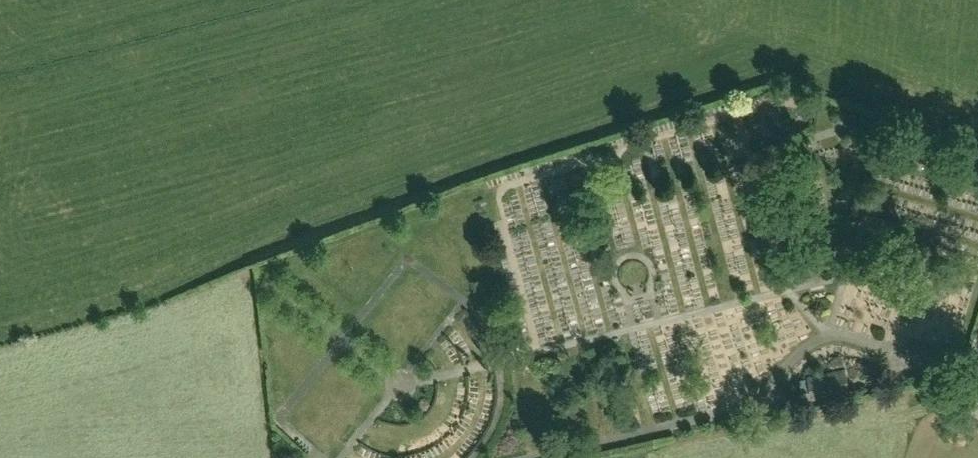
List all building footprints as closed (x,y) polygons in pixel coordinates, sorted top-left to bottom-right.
[(811,390),(829,386),(849,382),(846,369),(808,376),(811,390)]
